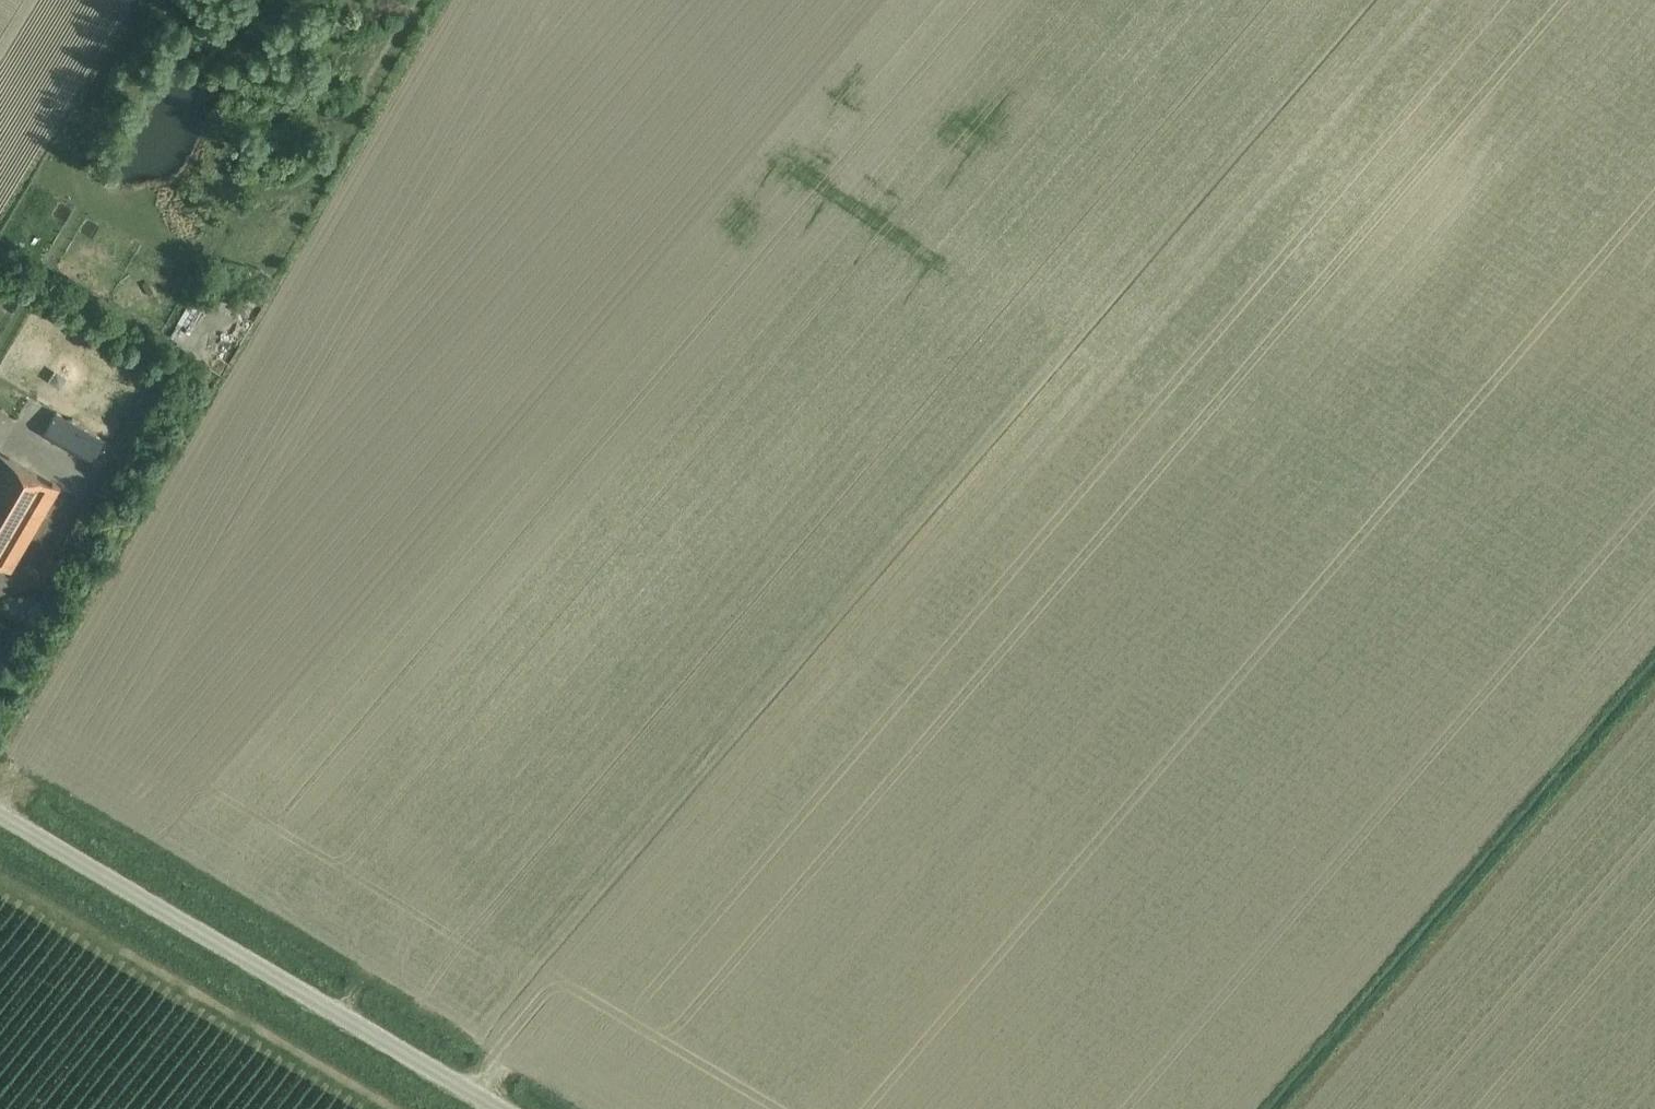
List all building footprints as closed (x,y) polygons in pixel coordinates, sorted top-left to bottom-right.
[(93,462),(106,441),(57,412),(45,433),(93,462)] [(61,488),(0,452),(0,564),(12,571),(61,488)]
